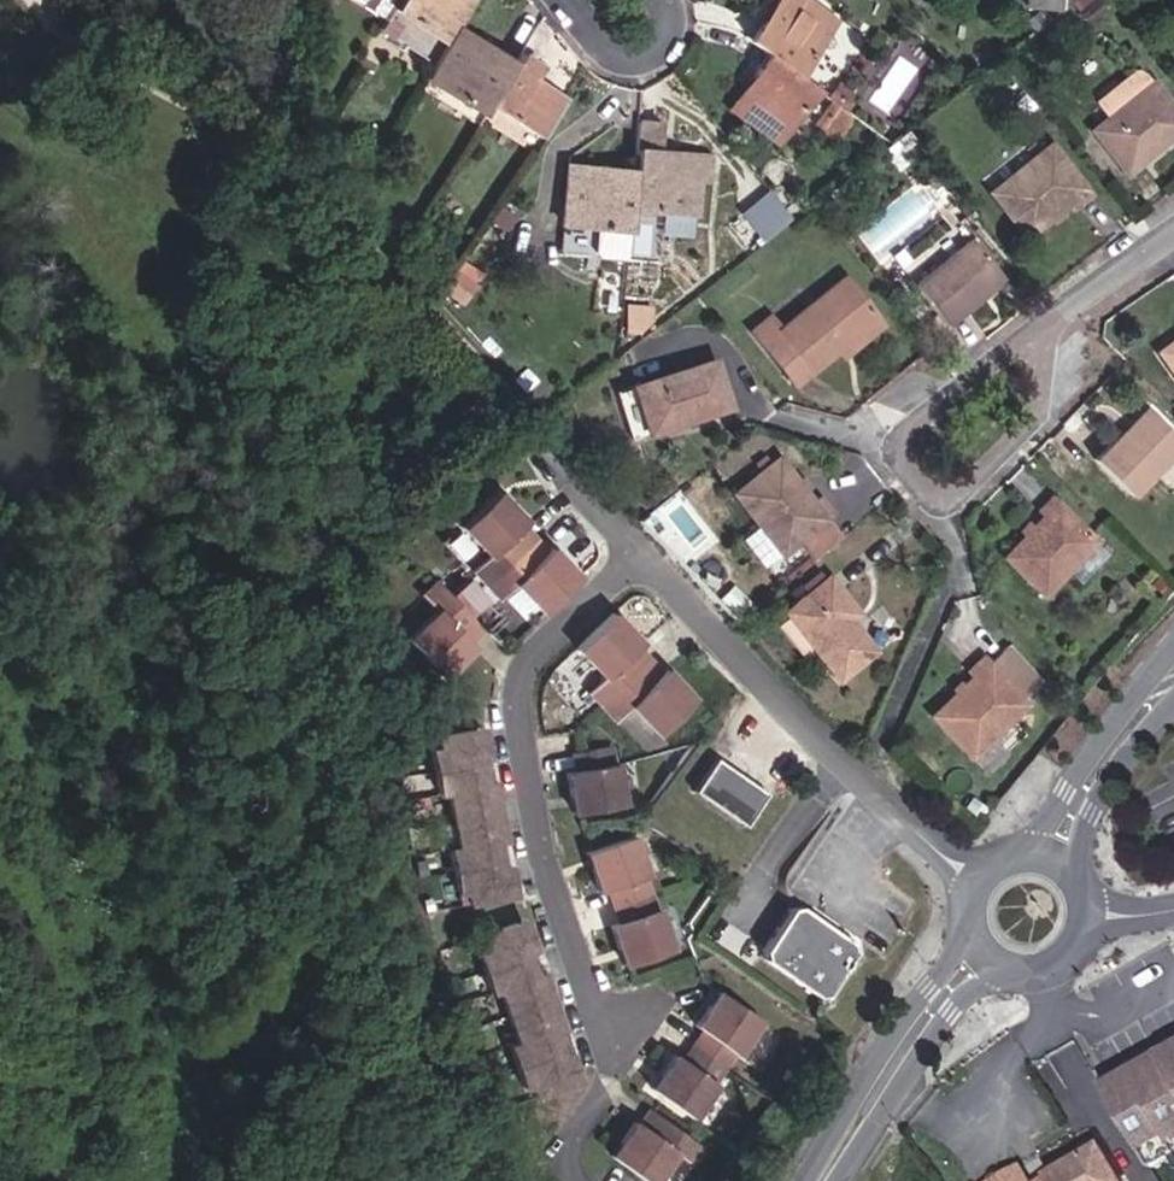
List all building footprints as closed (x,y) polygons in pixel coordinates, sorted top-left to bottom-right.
[(448,27),(465,0),(360,0),(435,49),(417,75),(474,113),(478,106),(530,142),(554,108),(536,95),(531,101),(513,89),(527,70),(508,56),(503,63),(448,27)] [(818,0),(785,0),(759,37),(775,51),(807,78),(847,23),(818,0)] [(1084,0),(1023,0),(1018,51),(1084,0)] [(807,78),(775,51),(736,111),(786,148),(825,92),(807,78)] [(1162,77),(1154,83),(1142,69),(1101,104),(1112,118),(1097,130),(1134,176),(1173,145),(1173,94),(1162,77)] [(1100,194),(1059,142),(995,193),(1033,242),(1100,194)] [(641,150),(639,171),(637,212),(708,218),(710,186),(717,188),(722,155),(641,150)] [(639,171),(574,165),(569,226),(636,231),(637,212),(639,171)] [(976,237),(922,281),(956,322),(1012,280),(976,237)] [(786,393),(827,361),(869,330),(838,289),(776,338),(765,323),(744,340),(786,393)] [(827,361),(833,369),(874,337),(869,330),(827,361)] [(1162,352),(1173,370),(1173,344),(1162,352)] [(743,414),(724,362),(641,390),(656,435),(743,414)] [(630,385),(617,389),(634,436),(647,431),(630,385)] [(1151,409),(1099,464),(1140,501),(1173,465),(1173,432),(1151,409)] [(790,563),(844,516),(827,496),(822,500),(786,457),(740,496),(790,563)] [(524,540),(512,527),(518,522),(489,490),(450,524),(476,554),(489,570),(524,540)] [(1106,548),(1058,497),(1045,515),(1051,522),(1041,530),(1034,525),(1027,534),(1032,540),(1011,562),(1051,603),(1106,548)] [(530,617),(569,582),(541,549),(536,554),(524,540),(489,570),(503,585),(530,617)] [(474,582),(489,570),(476,554),(460,566),(474,582)] [(488,598),(503,585),(489,570),(474,582),(488,598)] [(871,614),(837,575),(790,616),(847,684),(886,654),(862,623),(871,614)] [(491,657),(488,653),(502,642),(463,595),(460,592),(443,605),(456,621),(427,646),(459,686),(491,657)] [(599,698),(633,668),(622,656),(628,651),(599,617),(560,652),(585,682),(599,698)] [(1000,665),(991,656),(972,674),(977,679),(970,687),(966,682),(956,691),(962,694),(937,718),(982,761),(1038,708),(1030,701),(1050,682),(1017,650),(1000,665)] [(638,744),(680,709),(652,677),(647,682),(633,668),(599,698),(613,714),(638,744)] [(585,710),(599,698),(585,682),(572,695),(585,710)] [(600,727),(613,714),(599,698),(585,710),(600,727)] [(482,763),(491,762),(488,733),(479,734),(482,763)] [(491,871),(488,848),(498,846),(493,786),(485,787),(482,763),(479,734),(431,738),(432,746),(424,747),(426,789),(436,788),(441,852),(432,852),(434,894),(444,894),(445,906),(494,901),(491,871)] [(616,744),(572,751),(574,764),(618,757),(616,744)] [(671,786),(721,819),(749,777),(699,744),(671,786)] [(625,768),(574,777),(581,819),(634,805),(625,768)] [(655,879),(643,840),(594,857),(607,895),(616,894),(628,925),(666,911),(655,879)] [(494,901),(502,901),(499,870),(491,871),(494,901)] [(814,912),(798,911),(775,953),(776,964),(827,997),(834,995),(860,951),(814,912)] [(669,913),(618,930),(630,967),(680,951),(669,913)] [(524,952),(532,950),(525,922),(517,925),(524,952)] [(545,1035),(553,1033),(542,992),(536,975),(530,976),(524,952),(517,925),(468,938),(470,946),(463,948),(474,990),(483,987),(498,1048),(489,1050),(498,1092),(508,1089),(511,1101),(559,1088),(552,1060),(545,1035)] [(768,1022),(726,993),(702,1026),(709,1030),(688,1061),(723,1084),(739,1051),(747,1054),(768,1022)] [(1088,1092),(1144,1171),(1173,1152),(1173,1042),(1088,1092)] [(723,1084),(688,1061),(681,1054),(659,1088),(704,1118),(723,1084)] [(559,1088),(567,1086),(560,1058),(552,1060),(559,1088)] [(642,1121),(617,1156),(653,1180),(665,1180),(684,1152),(703,1167),(715,1150),(690,1133),(677,1147),(642,1121)] [(1112,1146),(1054,1180),(1133,1180),(1112,1146)] [(1005,1180),(1042,1180),(1033,1166),(1005,1180)]
